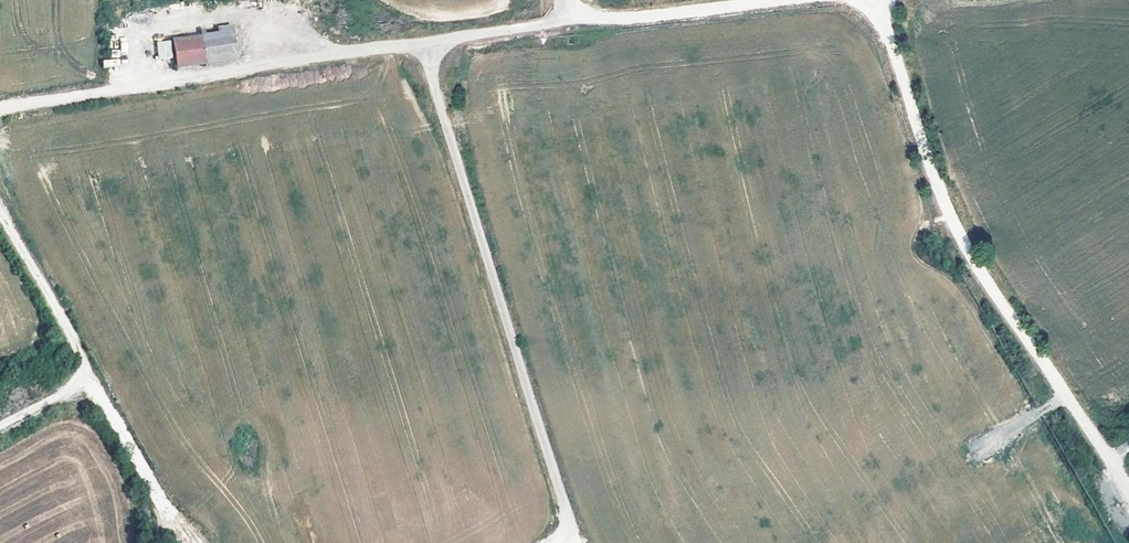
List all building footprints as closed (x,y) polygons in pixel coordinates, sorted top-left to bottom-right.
[(172,39),(176,68),(237,59),(232,24),(200,29),(201,35),(172,39)] [(277,39),(278,36),(277,34),(276,31),(274,30),(271,29),(269,29),(266,30),(264,31),(263,34),(262,36),(263,39),(264,41),(266,43),(269,44),(271,44),(274,43),(276,41),(277,39)] [(121,55),(128,54),(126,37),(120,38),(121,55)] [(157,41),(158,59),(173,58),(171,40),(157,41)] [(103,59),(103,67),(120,67),(120,59),(103,59)]
